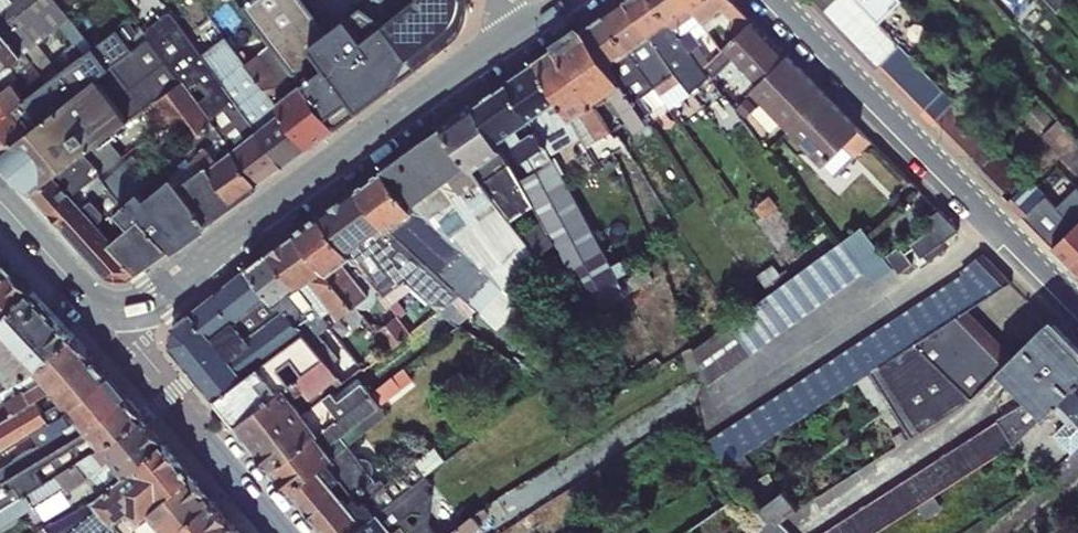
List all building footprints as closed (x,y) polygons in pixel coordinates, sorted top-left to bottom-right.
[(1,27),(22,54),(38,42),(61,25),(70,17),(71,17),(57,0),(35,0),(1,27)] [(257,31),(265,26),(245,0),(234,0),(257,31)] [(321,70),(280,15),(272,4),(269,0),(245,0),(265,26),(257,31),(268,45),(245,63),(276,104),(298,87),(321,70)] [(300,0),(269,0),(272,4),(280,15),(300,0)] [(280,15),(321,70),(340,56),(328,40),(330,39),(300,0),(280,15)] [(384,23),(385,22),(413,0),(385,0),(384,23)] [(468,0),(413,0),(385,22),(419,65),(446,46),(452,41),(457,37),(460,34),(462,30),(464,28),(466,24),(467,21),(468,17),(468,12),(468,7),(469,2),(468,0)] [(603,13),(629,49),(649,36),(623,0),(621,0),(603,13)] [(649,36),(669,21),(654,0),(623,0),(649,36)] [(669,21),(691,6),(687,0),(654,0),(669,21)] [(732,0),(699,0),(691,6),(669,21),(684,41),(696,59),(703,68),(713,59),(697,37),(708,29),(703,22),(732,0)] [(752,19),(733,0),(732,0),(703,22),(708,29),(728,15),(734,21),(729,25),(738,33),(752,19)] [(856,0),(809,0),(877,68),(899,44),(879,23),(856,0)] [(879,23),(901,0),(856,0),(879,23)] [(1060,9),(1070,0),(1052,0),(1060,9)] [(234,148),(258,130),(202,55),(170,11),(144,31),(149,36),(166,59),(182,80),(188,88),(197,81),(208,95),(199,102),(213,121),(233,149),(234,148)] [(603,13),(582,28),(609,63),(629,49),(603,13)] [(65,48),(74,61),(93,46),(70,17),(61,25),(74,42),(65,48)] [(742,64),(770,37),(752,19),(738,33),(724,46),(733,55),(742,64)] [(649,36),(675,72),(693,61),(681,43),(684,41),(669,21),(649,36)] [(321,70),(354,115),(419,65),(385,22),(384,23),(340,56),(321,70)] [(595,101),(603,95),(621,82),(609,63),(582,28),(578,24),(552,43),(555,46),(595,101)] [(22,54),(1,27),(0,28),(0,71),(22,54)] [(128,87),(166,59),(149,36),(109,66),(111,68),(84,87),(52,111),(68,130),(128,87)] [(675,72),(649,36),(629,49),(644,70),(648,67),(660,84),(675,72)] [(760,83),(788,56),(770,37),(742,64),(759,82),(760,83)] [(22,54),(0,71),(0,92),(15,81),(26,98),(61,71),(38,42),(22,54)] [(943,90),(899,44),(877,68),(920,112),(943,90)] [(67,66),(84,87),(111,68),(109,66),(93,46),(74,61),(67,66)] [(595,101),(555,46),(535,60),(559,98),(571,119),(593,102),(595,101)] [(713,59),(703,68),(709,75),(713,79),(733,55),(724,46),(713,59)] [(644,70),(629,49),(609,63),(621,82),(645,115),(666,100),(644,70)] [(790,128),(826,94),(788,56),(760,83),(759,82),(752,89),(785,123),(790,128)] [(182,80),(166,59),(128,87),(144,108),(182,80)] [(689,92),(709,75),(703,68),(696,59),(693,61),(675,72),(689,92)] [(559,98),(535,60),(508,80),(530,118),(559,98)] [(52,111),(84,87),(67,66),(61,71),(26,98),(0,119),(0,155),(2,157),(52,111)] [(332,132),(354,115),(321,70),(298,87),(332,132)] [(689,92),(675,72),(660,84),(666,100),(670,109),(689,92)] [(188,88),(182,80),(144,108),(130,118),(132,121),(135,118),(149,136),(170,121),(187,144),(188,145),(213,121),(199,102),(188,88)] [(530,118),(508,80),(474,104),(497,141),(508,133),(530,118)] [(26,98),(15,81),(0,92),(0,119),(26,98)] [(197,81),(188,88),(199,102),(208,95),(197,81)] [(645,115),(621,82),(603,95),(616,112),(622,114),(636,132),(650,123),(645,115)] [(130,118),(144,108),(128,87),(68,130),(86,150),(107,136),(130,118)] [(332,132),(298,87),(276,104),(282,111),(310,148),(332,132)] [(1023,173),(943,90),(920,112),(1002,194),(1023,173)] [(872,142),(826,94),(790,128),(785,123),(776,130),(799,154),(807,146),(837,175),(872,142)] [(530,118),(546,144),(552,155),(568,146),(561,134),(567,131),(578,150),(587,145),(571,119),(559,98),(530,118)] [(571,119),(587,145),(612,130),(593,102),(571,119)] [(1039,102),(1024,116),(1039,132),(1053,118),(1039,102)] [(497,141),(474,104),(443,126),(469,163),(473,169),(502,148),(497,141)] [(19,176),(68,130),(52,111),(2,157),(19,176)] [(282,111),(258,130),(285,165),(310,148),(282,111)] [(628,294),(552,155),(546,144),(530,118),(508,133),(531,173),(520,179),(534,204),(542,219),(555,242),(570,270),(575,266),(591,295),(594,294),(602,308),(628,294)] [(1042,135),(1077,173),(1077,139),(1059,119),(1042,135)] [(210,165),(233,149),(213,121),(188,145),(187,144),(167,164),(174,174),(181,183),(208,163),(210,165)] [(469,163),(443,126),(412,147),(439,185),(469,163)] [(19,176),(36,195),(57,175),(86,150),(68,130),(19,176)] [(258,130),(234,148),(260,183),(285,165),(258,130)] [(612,130),(587,145),(599,160),(614,151),(626,144),(620,133),(615,137),(612,130)] [(502,148),(520,179),(531,173),(508,133),(497,141),(502,148)] [(125,156),(107,136),(86,150),(57,175),(73,193),(102,171),(110,166),(125,156)] [(173,136),(161,147),(169,156),(181,145),(173,136)] [(439,185),(412,147),(382,168),(410,205),(439,185)] [(181,183),(209,220),(260,183),(234,148),(233,149),(210,165),(208,163),(181,183)] [(473,169),(500,206),(510,219),(534,204),(520,179),(502,148),(473,169)] [(614,151),(599,160),(602,166),(617,157),(614,151)] [(117,175),(110,166),(102,171),(73,193),(115,238),(132,224),(118,210),(141,188),(162,168),(158,163),(150,171),(139,158),(117,175)] [(439,185),(410,205),(413,209),(416,209),(455,238),(500,206),(473,169),(469,163),(439,185)] [(174,174),(167,164),(162,168),(141,188),(148,197),(174,174)] [(1008,201),(1052,247),(1077,221),(1077,189),(1059,207),(1047,195),(1069,176),(1059,165),(1039,185),(1031,178),(1008,201)] [(385,223),(389,227),(413,209),(410,205),(382,168),(356,187),(385,223)] [(112,240),(139,269),(174,244),(177,247),(209,224),(207,221),(209,220),(181,183),(174,174),(148,197),(141,188),(118,210),(132,224),(115,238),(112,240)] [(36,195),(52,212),(73,193),(57,175),(36,195)] [(349,250),(385,223),(356,187),(321,213),(349,250)] [(52,212),(110,275),(129,276),(139,269),(112,240),(115,238),(73,193),(52,212)] [(500,206),(455,238),(505,286),(536,255),(521,233),(510,219),(500,206)] [(959,229),(939,208),(926,218),(932,227),(912,242),(922,256),(959,229)] [(416,209),(413,209),(389,227),(462,293),(506,335),(523,316),(499,293),(505,286),(455,238),(416,209)] [(349,250),(321,213),(296,232),(325,268),(328,272),(329,271),(352,255),(353,254),(349,250)] [(542,219),(521,233),(536,255),(555,242),(542,219)] [(1077,259),(1077,221),(1052,247),(1072,265),(1077,259)] [(448,305),(462,293),(389,227),(385,223),(349,250),(353,254),(352,255),(378,288),(384,296),(392,290),(405,280),(431,303),(448,305)] [(863,225),(844,239),(866,269),(863,272),(872,285),(895,268),(885,255),(863,225)] [(325,268),(296,232),(269,252),(299,286),(325,268)] [(770,293),(693,348),(707,385),(863,272),(866,269),(844,239),(803,268),(770,293)] [(915,265),(900,244),(885,255),(895,268),(901,275),(915,265)] [(269,252),(248,267),(269,294),(278,304),(299,286),(269,252)] [(872,372),(964,311),(1013,281),(983,252),(960,270),(963,273),(708,440),(727,465),(745,453),(872,372)] [(378,288),(352,255),(329,271),(354,305),(356,304),(357,305),(358,305),(360,306),(363,307),(365,307),(367,307),(369,306),(371,305),(373,305),(374,303),(375,302),(376,299),(377,297),(377,295),(377,293),(377,291),(376,289),(378,288)] [(0,257),(0,318),(32,289),(0,257)] [(773,264),(757,276),(770,293),(803,268),(797,260),(780,273),(773,264)] [(171,344),(203,382),(231,359),(252,342),(247,336),(234,321),(252,307),(269,294),(248,267),(173,326),(171,344)] [(328,272),(325,268),(299,286),(322,316),(333,308),(340,317),(343,314),(354,329),(367,320),(354,305),(329,271),(328,272)] [(322,316),(299,286),(278,304),(283,310),(303,332),(325,356),(340,375),(338,376),(343,382),(353,373),(315,326),(324,318),(322,316)] [(32,289),(0,318),(0,367),(13,383),(23,377),(36,369),(76,336),(32,289)] [(392,290),(384,296),(398,315),(403,322),(413,316),(392,290)] [(283,310),(278,304),(269,294),(252,307),(265,323),(283,310)] [(303,332),(283,310),(265,323),(247,336),(252,342),(231,359),(246,376),(260,365),(303,332)] [(439,310),(431,317),(447,334),(459,324),(439,310)] [(999,368),(1012,356),(964,311),(872,372),(913,436),(973,397),(1000,370),(999,368)] [(403,322),(398,315),(377,331),(391,349),(412,333),(403,322)] [(999,368),(1000,370),(1031,400),(1046,414),(1052,408),(1059,401),(1077,381),(1077,347),(1051,319),(1012,356),(999,368)] [(325,356),(303,332),(260,365),(280,390),(286,386),(325,356)] [(92,355),(76,336),(36,369),(53,389),(92,355)] [(108,373),(92,355),(53,389),(69,408),(108,373)] [(340,375),(325,356),(286,386),(320,432),(372,392),(363,382),(339,400),(331,391),(343,382),(338,376),(340,375)] [(215,398),(246,376),(231,359),(203,382),(215,398)] [(215,398),(237,422),(280,390),(260,365),(246,376),(215,398)] [(0,367),(0,391),(13,383),(0,367)] [(403,368),(372,392),(320,432),(318,433),(335,455),(349,444),(388,415),(380,405),(413,382),(403,368)] [(13,383),(0,391),(0,421),(53,389),(36,369),(23,377),(13,383)] [(461,370),(447,383),(458,397),(462,402),(476,392),(461,370)] [(127,395),(108,373),(69,408),(67,409),(74,420),(77,417),(87,429),(127,395)] [(1059,401),(1077,419),(1077,381),(1059,401)] [(458,397),(447,383),(437,391),(446,405),(458,397)] [(237,422),(274,468),(318,433),(320,432),(286,386),(280,390),(237,422)] [(0,421),(0,452),(32,431),(67,409),(69,408),(53,389),(0,421)] [(145,416),(127,395),(87,429),(102,447),(145,416)] [(1014,444),(1046,414),(1031,400),(997,419),(820,532),(876,532),(1014,444)] [(1077,446),(1077,419),(1059,401),(1052,408),(1066,422),(1054,434),(1072,452),(1077,446)] [(32,431),(39,443),(15,458),(16,460),(0,469),(0,482),(87,429),(77,417),(74,420),(67,409),(32,431)] [(164,441),(145,416),(102,447),(96,450),(81,459),(93,472),(105,461),(112,457),(125,474),(164,441)] [(0,482),(0,509),(81,459),(96,450),(102,447),(87,429),(0,482)] [(274,468),(292,490),(320,469),(336,456),(335,455),(318,433),(274,468)] [(164,441),(125,474),(101,493),(94,499),(113,522),(129,509),(141,520),(150,512),(157,521),(168,532),(177,532),(214,500),(194,477),(164,441)] [(359,457),(349,444),(335,455),(336,456),(320,469),(348,503),(356,497),(361,504),(386,484),(382,477),(377,481),(372,475),(374,473),(374,471),(375,469),(375,467),(374,465),(373,462),(372,460),(370,459),(368,458),(366,458),(364,457),(362,457),(359,457)] [(434,446),(386,484),(361,504),(356,497),(348,503),(364,521),(377,512),(425,474),(446,460),(434,446)] [(727,465),(747,489),(761,507),(785,488),(769,469),(761,473),(745,453),(727,465)] [(0,509),(0,527),(66,487),(68,491),(89,478),(101,493),(125,474),(112,457),(105,461),(93,472),(81,459),(0,509)] [(329,532),(350,532),(364,521),(348,503),(320,469),(292,490),(329,532)] [(425,474),(377,512),(395,532),(437,532),(430,524),(432,494),(426,487),(432,483),(425,474)] [(800,507),(785,488),(761,507),(769,518),(774,515),(778,522),(800,507)] [(769,518),(761,507),(747,489),(683,532),(751,532),(769,518)] [(447,532),(472,532),(482,526),(485,532),(488,532),(510,517),(496,498),(473,514),(447,532)] [(94,499),(46,526),(52,532),(123,532),(113,522),(94,499)] [(234,523),(214,500),(177,532),(223,532),(234,523)] [(123,532),(143,532),(157,521),(150,512),(141,520),(129,509),(113,522),(123,532)] [(377,512),(364,521),(350,532),(395,532),(377,512)] [(769,518),(751,532),(790,532),(778,522),(774,515),(769,518)] [(241,525),(237,525),(236,525),(234,523),(223,532),(248,532),(241,525)]
